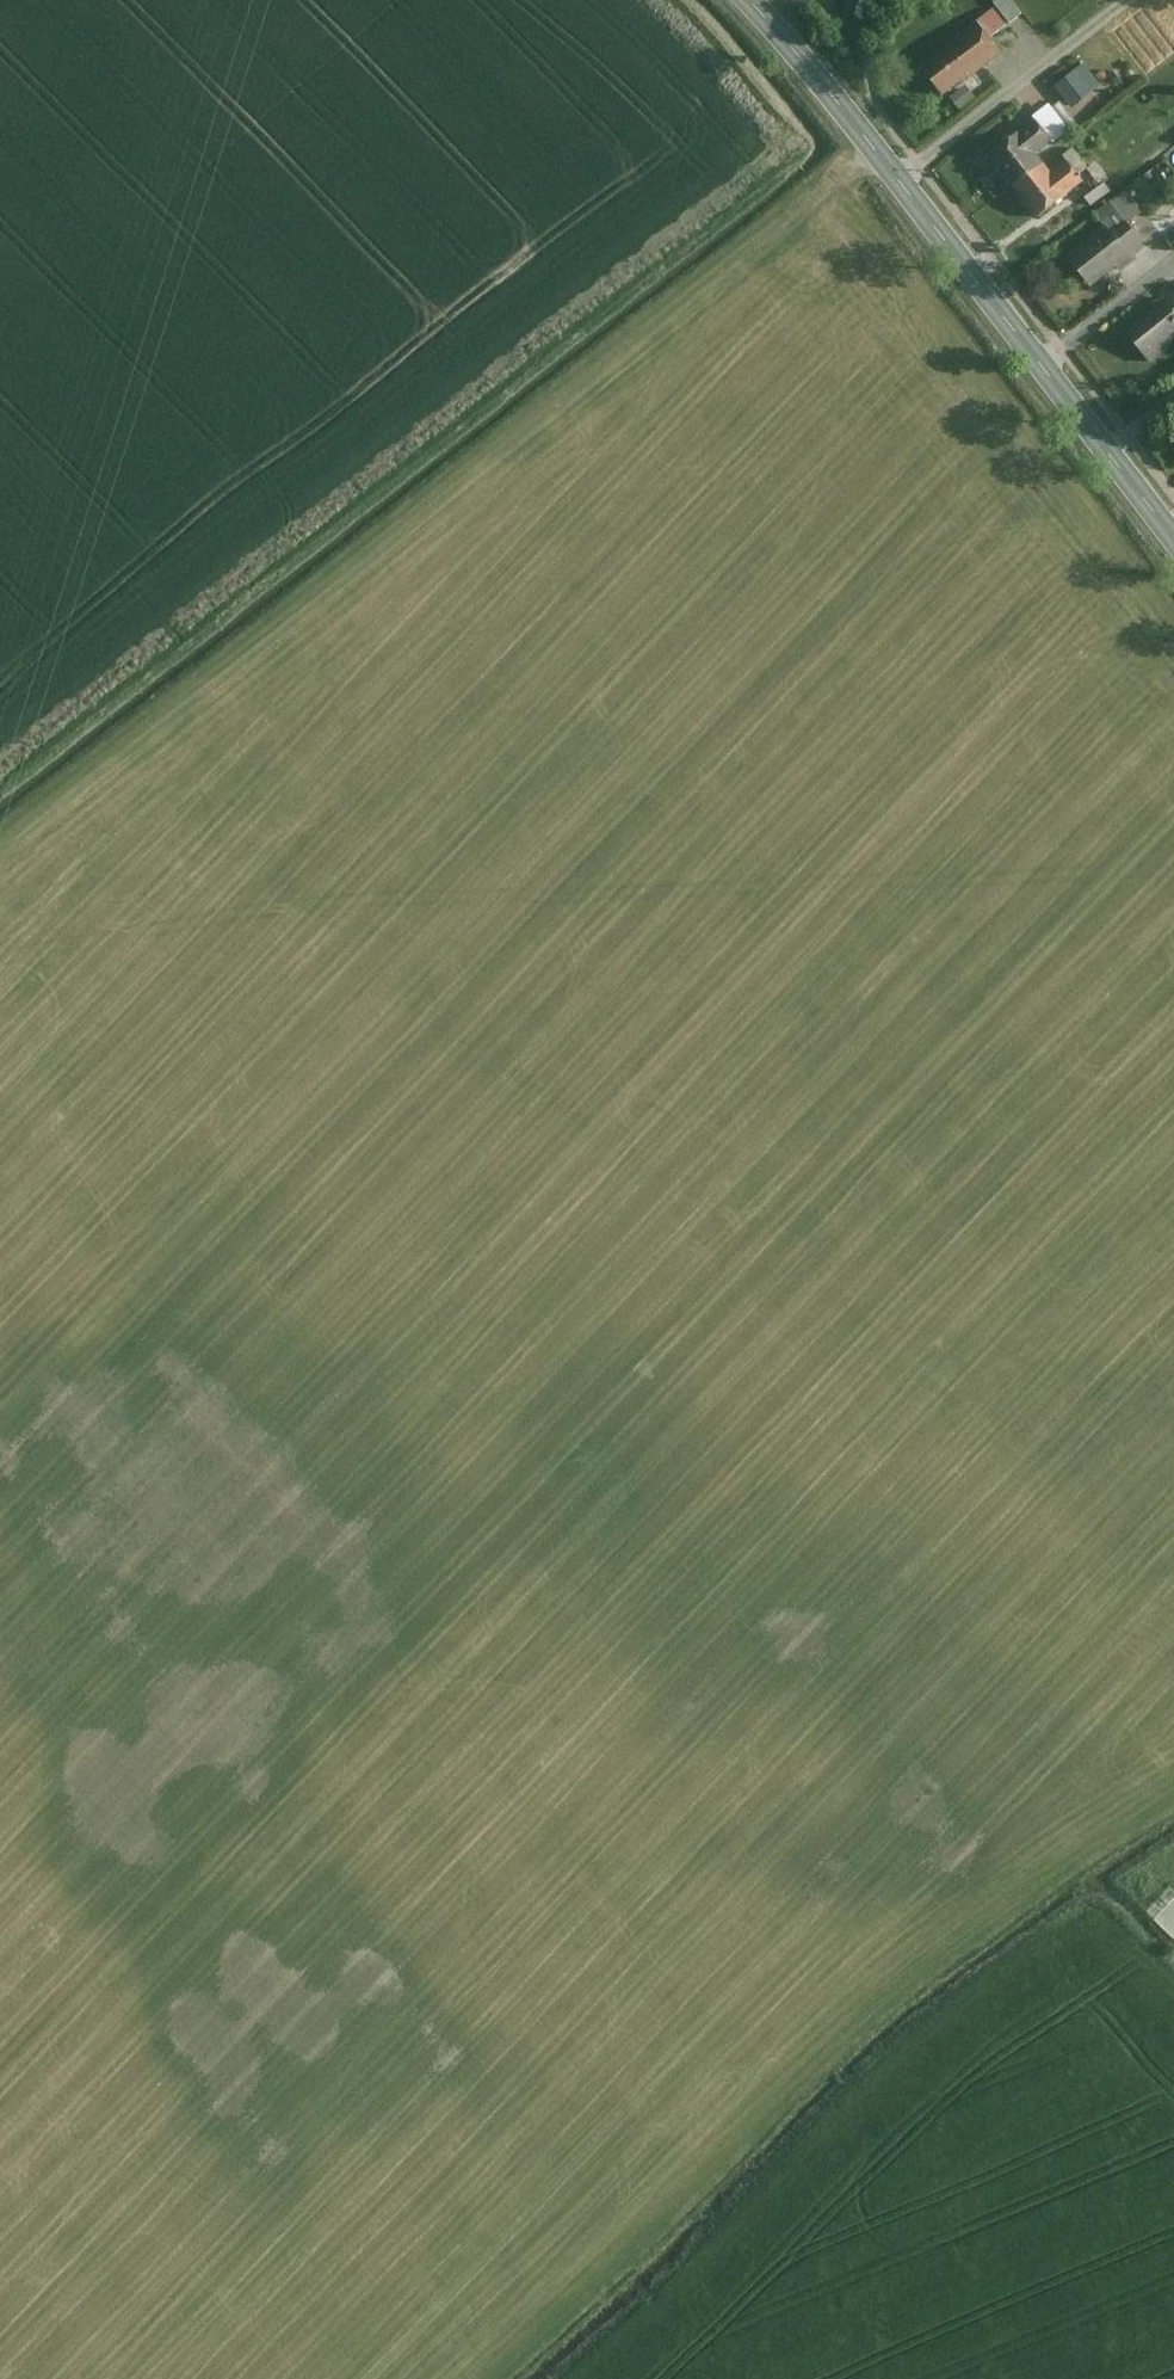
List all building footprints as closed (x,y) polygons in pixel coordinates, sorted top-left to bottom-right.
[(1009,0),(1001,0),(996,4),(1011,24),(1021,16),(1009,0)] [(1173,53),(1173,41),(1147,8),(1118,32),(1150,72),(1173,53)] [(1000,29),(988,12),(973,22),(985,40),(1000,29)] [(985,40),(973,22),(913,66),(941,101),(998,57),(985,40)] [(1069,106),(1095,84),(1077,63),(1051,86),(1069,106)] [(1070,124),(1057,107),(1051,110),(1065,129),(1070,124)] [(1051,110),(1037,117),(1054,141),(1065,129),(1051,110)] [(1037,117),(984,153),(1009,189),(1039,165),(1031,157),(1054,141),(1037,117)] [(1084,167),(1069,151),(1061,159),(1076,175),(1084,167)] [(1009,189),(1033,220),(1074,187),(1058,167),(1047,175),(1039,165),(1009,189)] [(1128,222),(1142,211),(1123,188),(1091,213),(1100,226),(1126,259),(1145,244),(1128,222)] [(1062,256),(1089,289),(1126,259),(1100,226),(1062,256)] [(1163,300),(1123,332),(1148,364),(1173,344),(1173,313),(1163,300)]
